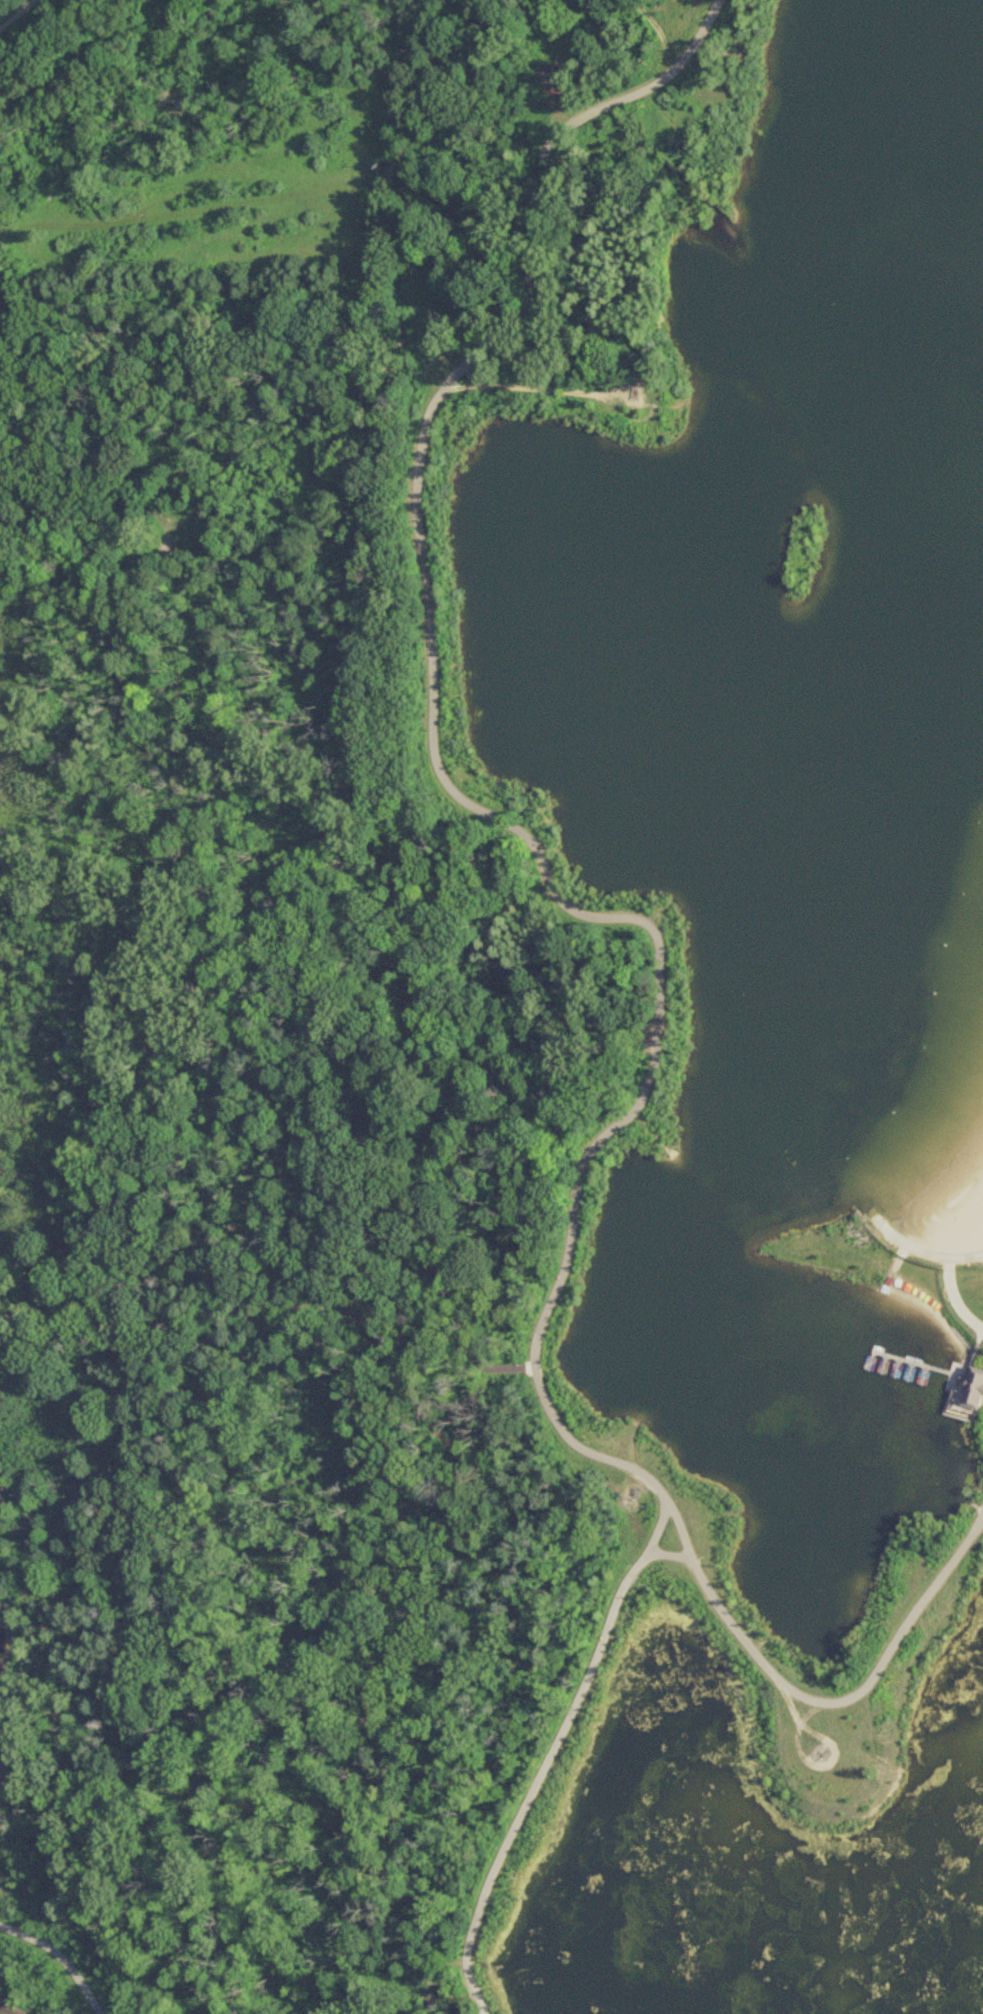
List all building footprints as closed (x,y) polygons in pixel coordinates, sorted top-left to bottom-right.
[(961,1405),(975,1409),(979,1410),(982,1396),(982,1369),(971,1366),(961,1405)]
